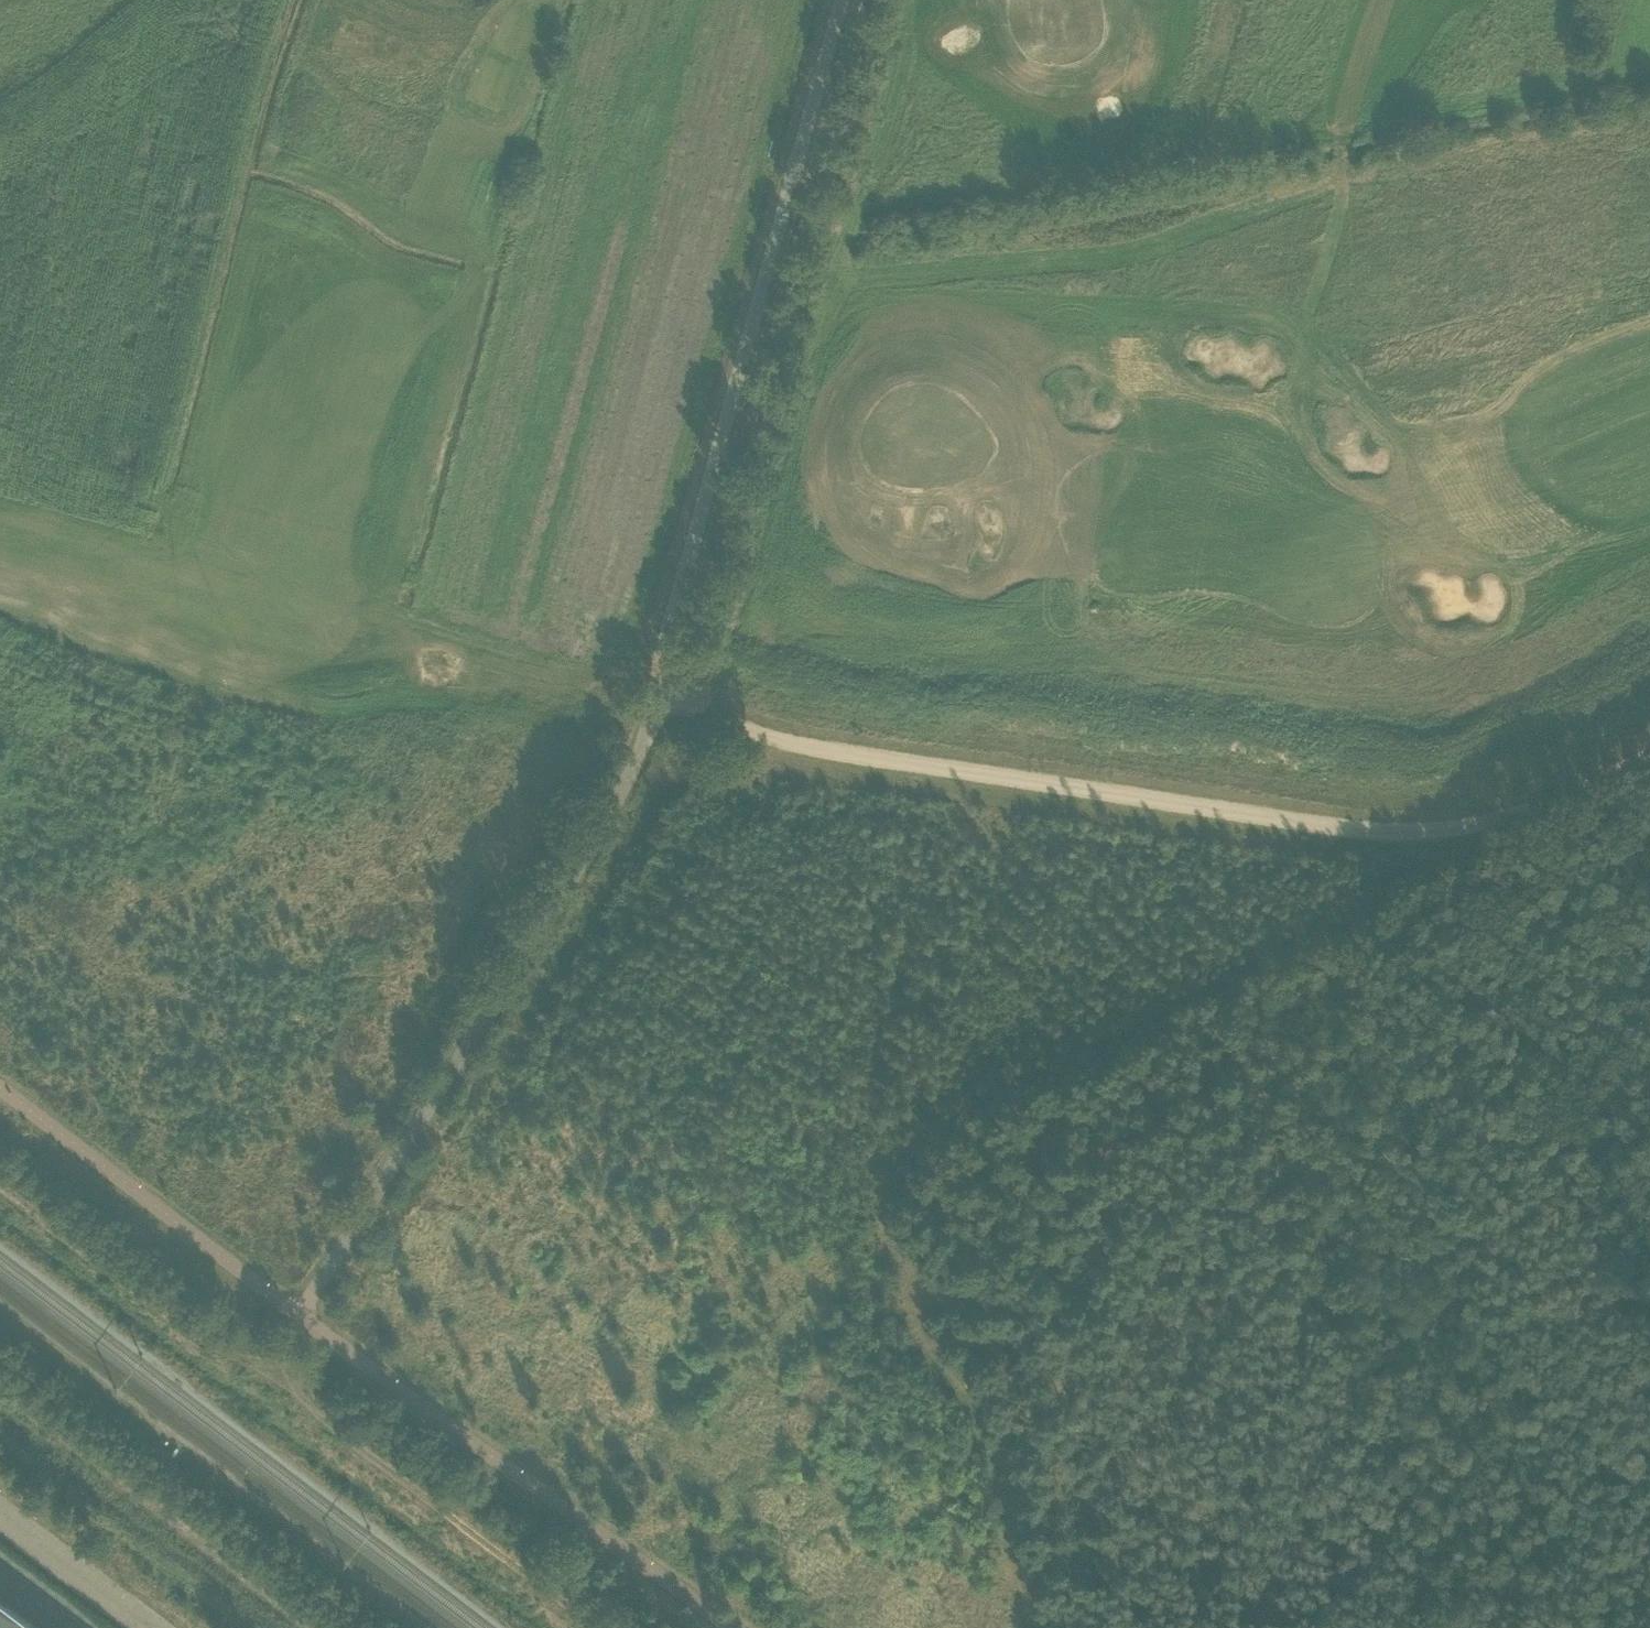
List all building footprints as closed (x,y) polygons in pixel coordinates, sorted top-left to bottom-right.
[(0,1599),(0,1627),(38,1627),(0,1599)]
